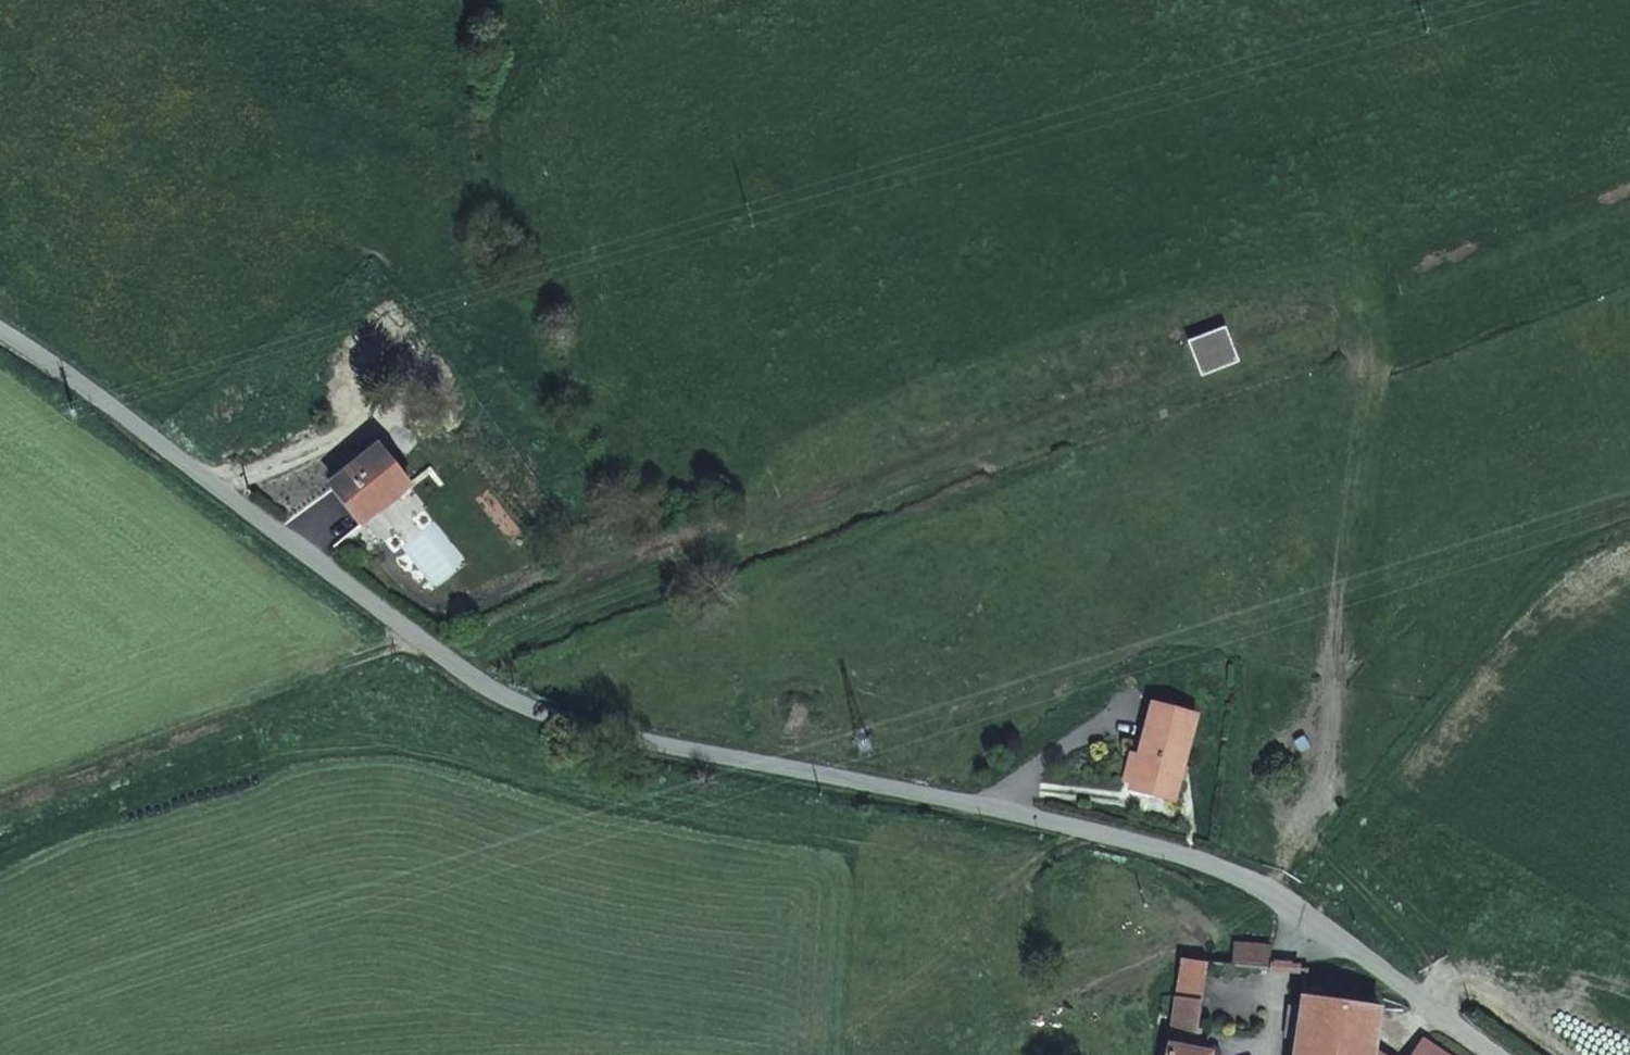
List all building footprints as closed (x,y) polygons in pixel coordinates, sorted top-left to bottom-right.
[(1220,330),(1183,345),(1197,379),(1234,363),(1220,330)] [(340,422),(297,461),(332,499),(375,461),(340,422)] [(1103,775),(1146,789),(1173,705),(1130,691),(1103,775)] [(1270,944),(1236,945),(1237,960),(1272,963),(1270,944)] [(1191,1054),(1208,959),(1184,959),(1168,1054),(1196,1054),(1191,1054)] [(1383,1013),(1334,1004),(1337,975),(1311,971),(1305,1010),(1293,1009),(1289,1037),(1301,1039),(1299,1054),(1377,1054),(1383,1013)]
